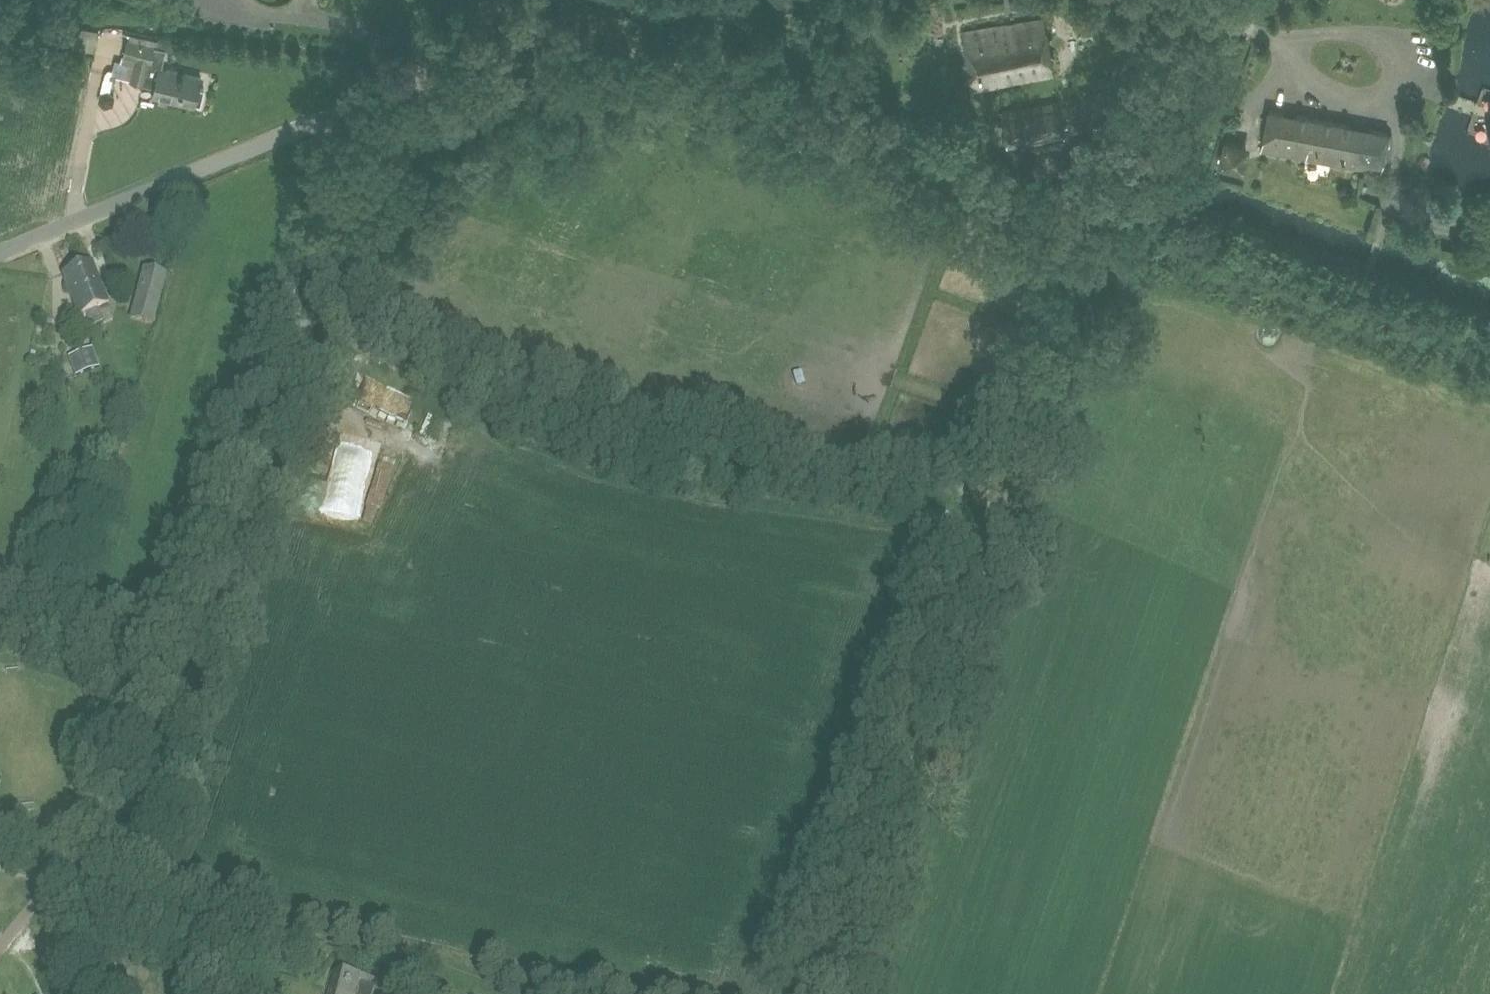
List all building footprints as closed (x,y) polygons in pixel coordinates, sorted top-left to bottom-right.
[(973,89),(1052,74),(1041,20),(963,35),(973,89)] [(151,96),(193,106),(200,77),(160,67),(164,49),(127,40),(123,55),(121,55),(119,60),(114,59),(111,75),(105,74),(104,77),(103,77),(97,102),(104,108),(113,104),(114,96),(110,91),(114,90),(116,77),(130,80),(143,84),(144,80),(155,83),(151,96)] [(1007,147),(1063,138),(1057,102),(1001,111),(1007,147)] [(1260,152),(1381,173),(1388,133),(1267,112),(1260,152)] [(1243,170),(1248,144),(1221,138),(1215,164),(1243,170)] [(92,261),(77,267),(93,309),(93,310),(97,308),(107,305),(109,304),(92,261)] [(93,309),(77,267),(62,273),(79,316),(85,313),(90,326),(102,321),(98,313),(99,313),(97,308),(93,310),(93,309)] [(154,323),(167,275),(148,270),(135,318),(154,323)] [(99,366),(91,347),(69,356),(76,375),(99,366)] [(375,983),(331,972),(327,988),(330,988),(328,993),(372,993),(375,983)]
